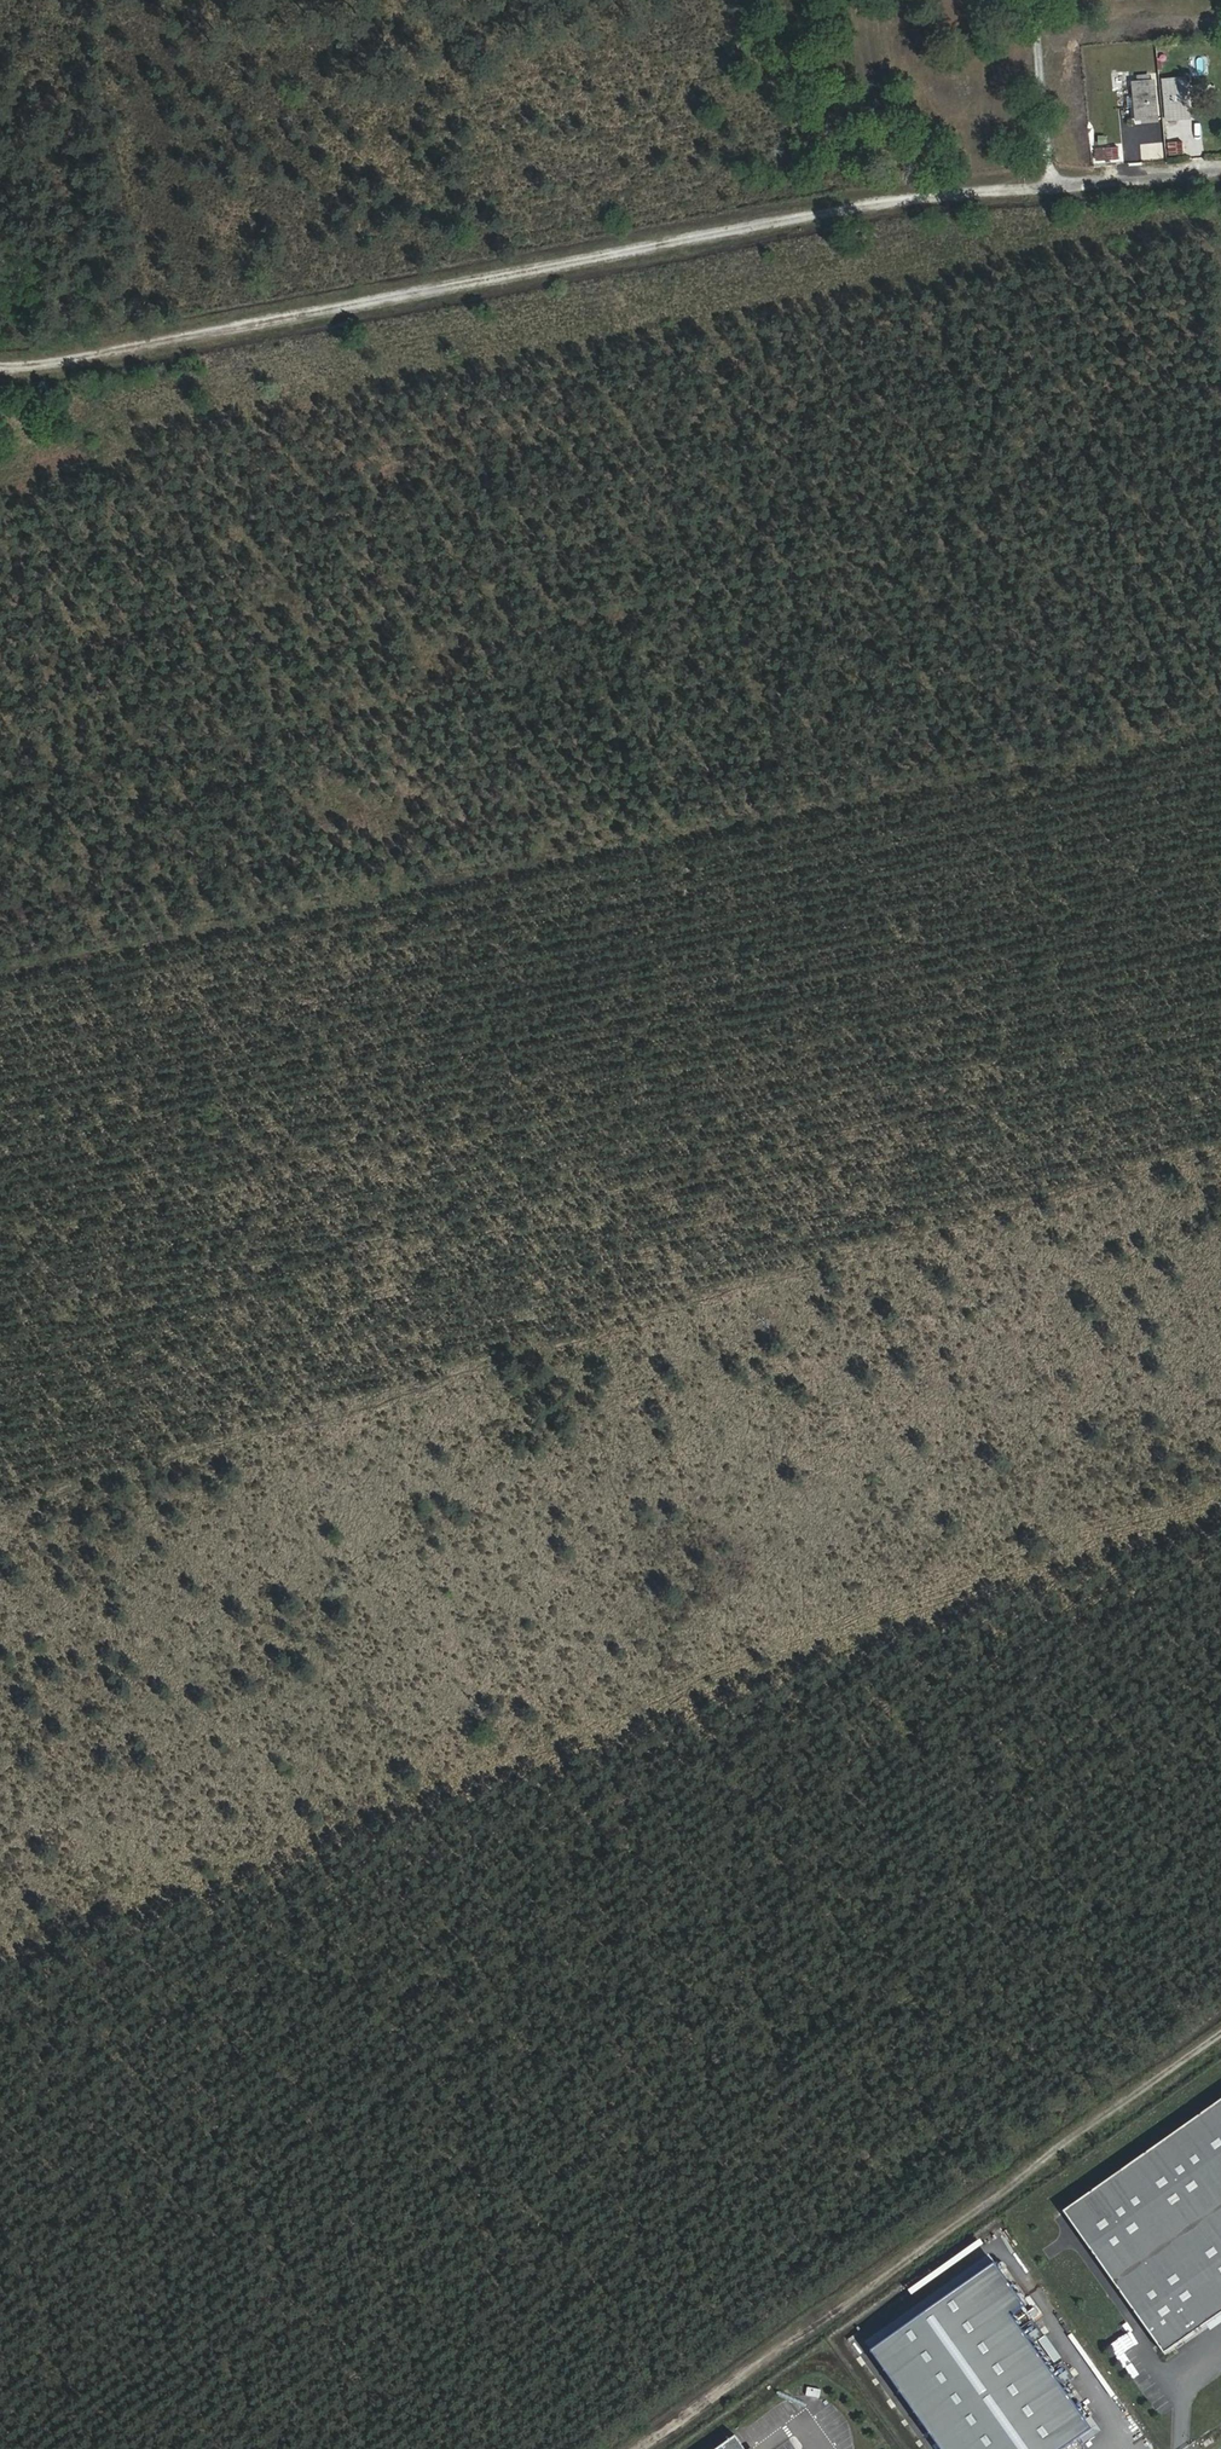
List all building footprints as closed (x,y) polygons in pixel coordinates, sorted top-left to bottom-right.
[(1149,74),(1137,75),(1141,122),(1159,120),(1156,79),(1150,79),(1149,74)] [(1141,122),(1137,75),(1132,81),(1134,122),(1141,122)] [(1162,78),(1166,121),(1192,117),(1187,76),(1162,78)] [(1168,140),(1168,154),(1185,154),(1185,140),(1168,140)] [(1120,144),(1107,144),(1107,157),(1120,157),(1120,144)] [(1065,2213),(1165,2354),(1220,2315),(1220,2103),(1065,2213)] [(807,2396),(820,2397),(821,2388),(807,2387),(807,2396)] [(720,2448),(745,2448),(737,2437),(720,2448)]
